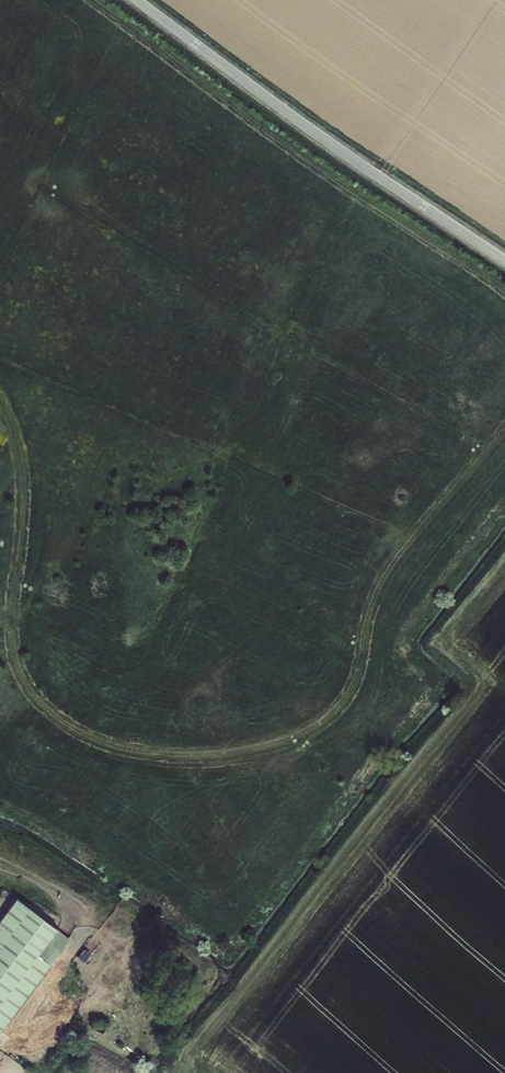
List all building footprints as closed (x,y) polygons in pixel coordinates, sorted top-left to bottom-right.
[(0,921),(0,1033),(69,939),(18,898),(0,921)]
